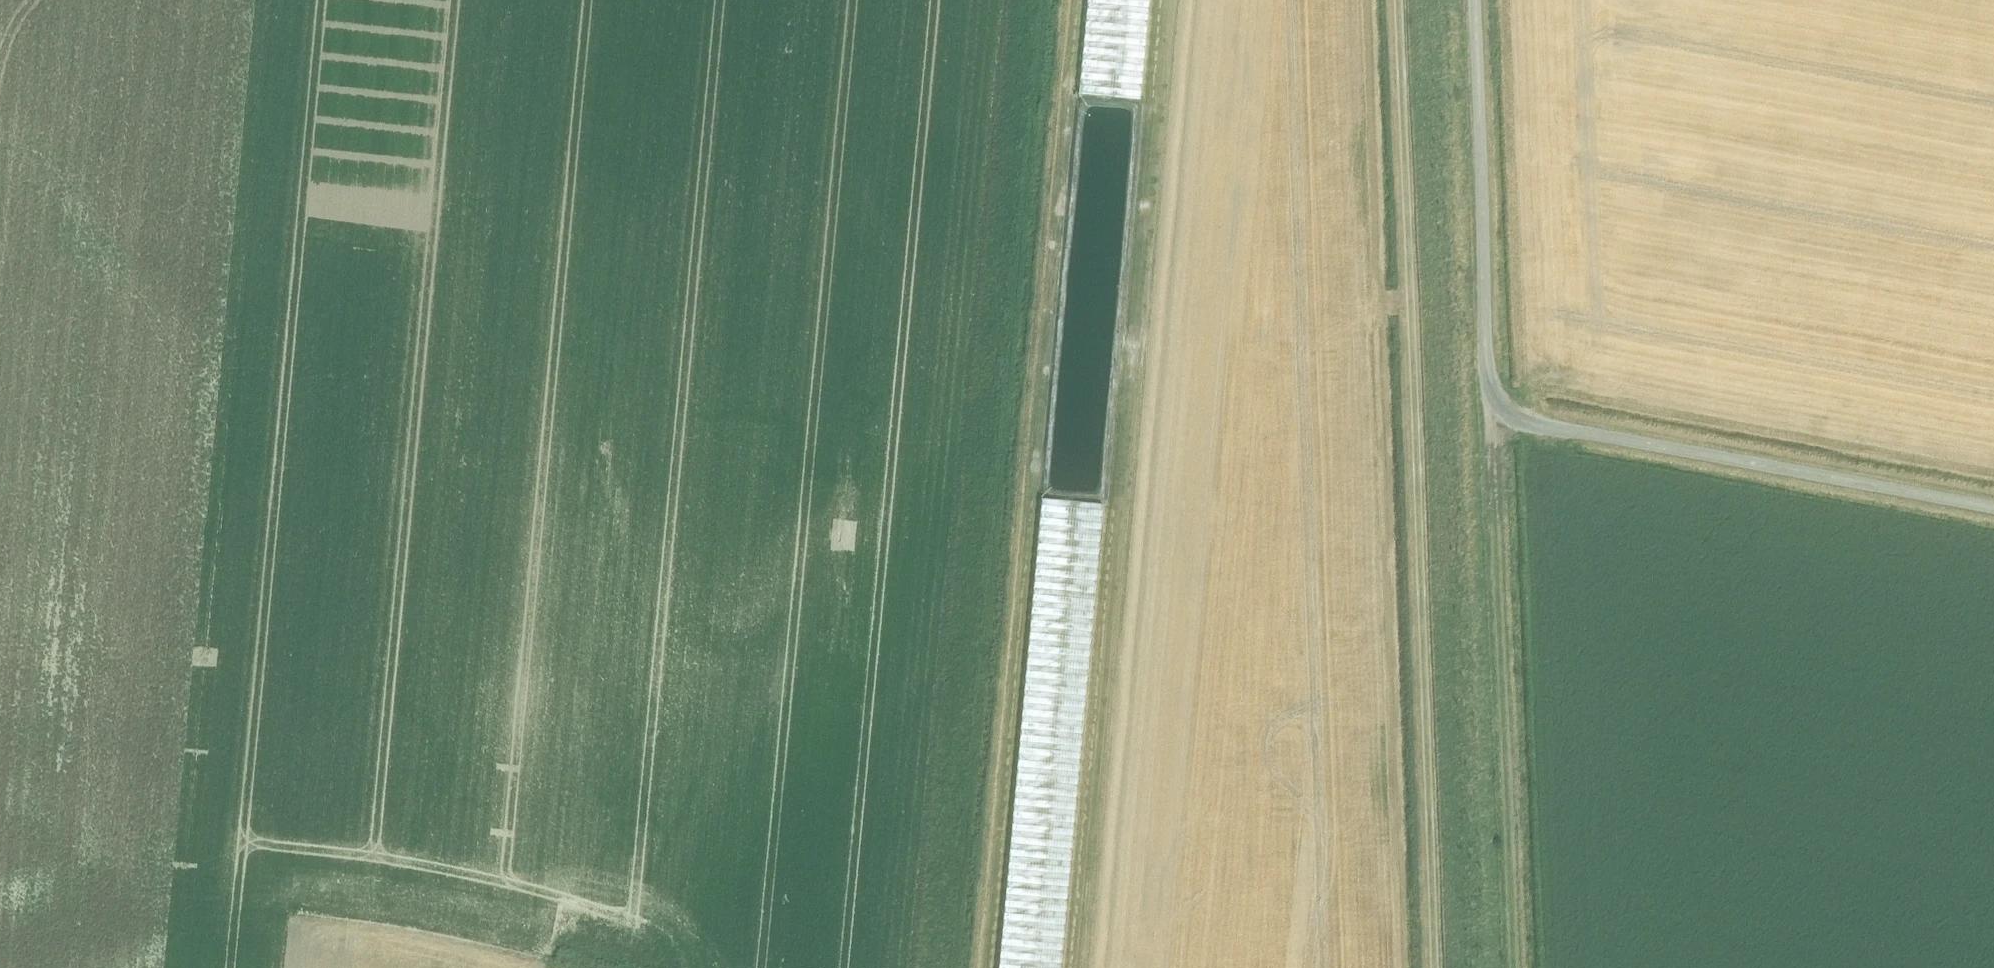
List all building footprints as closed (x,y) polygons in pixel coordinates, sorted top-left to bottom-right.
[(1079,94),(1141,100),(1150,0),(1088,0),(1079,94)] [(998,967),(1060,967),(1103,507),(1041,501),(998,967)]
